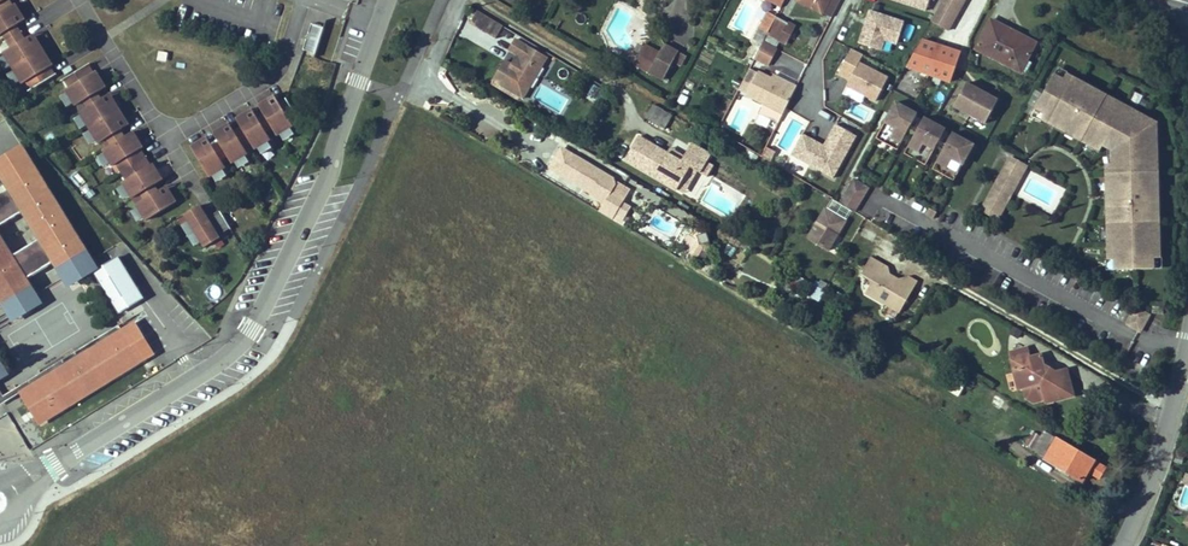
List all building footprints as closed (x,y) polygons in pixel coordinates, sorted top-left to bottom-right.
[(17,23),(24,19),(14,4),(12,5),(8,0),(0,0),(0,34),(1,33),(9,48),(1,53),(3,55),(10,66),(13,70),(19,81),(21,83),(25,81),(30,89),(54,74),(49,66),(52,64),(33,33),(25,38),(17,23)] [(822,13),(823,13),(829,0),(797,0),(822,13)] [(841,0),(829,0),(823,13),(832,18),(841,0)] [(925,11),(929,0),(892,0),(925,11)] [(931,21),(948,31),(965,0),(943,0),(931,21)] [(882,50),(885,41),(897,44),(904,19),(866,9),(856,43),(882,50)] [(494,21),(477,11),(470,23),(487,32),(494,21)] [(768,33),(776,16),(768,12),(759,28),(768,33)] [(794,26),(776,16),(768,33),(767,34),(780,41),(785,43),(794,26)] [(1035,43),(991,20),(976,49),(1021,72),(1035,43)] [(324,27),(312,23),(303,49),(316,53),(324,27)] [(759,28),(754,38),(762,43),(764,41),(767,34),(768,33),(759,28)] [(780,41),(767,34),(764,41),(776,47),(780,41)] [(547,58),(515,39),(509,50),(520,57),(515,66),(505,60),(494,80),(524,98),(547,58)] [(922,39),(906,67),(948,82),(959,51),(922,39)] [(769,66),(777,50),(762,43),(755,58),(769,66)] [(679,51),(666,44),(660,54),(646,46),(636,65),(664,80),(673,63),(679,52),(679,51)] [(876,101),(889,76),(860,61),(863,55),(851,49),(838,74),(849,80),(846,86),(876,101)] [(680,66),(685,55),(679,52),(673,63),(680,66)] [(10,66),(3,55),(0,58),(0,63),(5,69),(10,66)] [(146,221),(176,202),(167,187),(158,192),(154,185),(163,180),(153,165),(150,166),(140,150),(143,148),(133,133),(125,138),(120,131),(129,126),(110,95),(101,101),(97,94),(106,88),(96,73),(94,75),(88,66),(64,82),(69,90),(65,92),(67,94),(74,105),(75,108),(83,103),(87,110),(79,114),(81,117),(88,128),(97,142),(98,145),(106,140),(110,147),(102,152),(104,154),(111,165),(112,167),(116,165),(126,181),(122,184),(124,186),(130,197),(132,199),(140,194),(144,201),(136,206),(138,208),(144,219),(146,221)] [(783,114),(797,86),(774,75),(772,78),(750,68),(738,90),(764,104),(783,114)] [(13,85),(19,81),(13,70),(6,74),(13,85)] [(1062,80),(1053,75),(1035,108),(1044,113),(1041,119),(1057,127),(1058,125),(1074,134),(1073,136),(1089,145),(1090,143),(1101,148),(1104,142),(1111,146),(1112,162),(1105,163),(1106,180),(1108,180),(1109,213),(1107,213),(1107,231),(1110,231),(1110,241),(1108,242),(1108,258),(1115,258),(1115,269),(1153,268),(1153,257),(1159,257),(1159,240),(1156,240),(1156,230),(1159,230),(1158,212),(1156,212),(1155,179),(1157,179),(1156,161),(1154,161),(1153,124),(1148,121),(1149,119),(1134,111),(1132,113),(1112,102),(1113,100),(1097,91),(1096,93),(1080,84),(1081,82),(1066,74),(1062,80)] [(998,99),(967,82),(955,104),(986,122),(998,99)] [(594,83),(584,95),(596,104),(605,91),(594,83)] [(67,94),(61,98),(68,109),(74,105),(67,94)] [(681,94),(677,102),(684,105),(688,97),(681,94)] [(295,115),(287,100),(279,105),(274,96),(258,106),(264,114),(257,119),(252,110),(236,120),(242,128),(235,133),(229,124),(214,133),(219,142),(212,146),(207,138),(192,147),(211,178),(213,177),(223,170),(226,169),(221,161),(228,157),(233,164),(235,163),(246,156),(248,155),(243,147),(251,143),(255,150),(258,149),(268,142),(271,141),(266,133),(273,129),(278,136),(280,135),(290,128),(293,127),(288,119),(295,115)] [(895,103),(876,138),(898,150),(917,114),(895,103)] [(653,104),(646,118),(664,129),(672,116),(653,104)] [(778,123),(783,114),(764,104),(760,114),(778,123)] [(81,117),(75,121),(82,132),(88,128),(81,117)] [(924,118),(905,154),(926,165),(945,129),(924,118)] [(791,155),(833,178),(857,136),(835,124),(824,145),(803,134),(791,155)] [(280,135),(284,141),(294,134),(290,128),(280,135)] [(90,132),(84,135),(91,146),(97,142),(90,132)] [(952,133),(933,169),(954,180),(967,157),(949,148),(956,135),(952,133)] [(949,148),(967,157),(974,144),(956,135),(949,148)] [(681,160),(668,152),(667,153),(638,136),(625,159),(677,190),(690,168),(696,171),(700,173),(707,163),(711,155),(691,143),(683,157),(681,160)] [(258,149),(262,155),(272,148),(268,142),(258,149)] [(1111,146),(1104,142),(1101,148),(1105,151),(1105,163),(1112,162),(1111,146)] [(86,246),(64,211),(22,144),(0,158),(0,174),(7,185),(0,189),(0,221),(21,208),(38,236),(12,252),(28,274),(53,257),(57,263),(86,246)] [(762,156),(771,162),(776,152),(767,147),(762,156)] [(683,157),(670,148),(668,152),(681,160),(683,157)] [(614,179),(560,149),(550,169),(591,192),(590,194),(604,202),(599,212),(612,219),(616,212),(625,216),(630,207),(622,202),(624,198),(609,189),(614,179)] [(104,154),(98,158),(105,169),(111,165),(104,154)] [(235,163),(239,169),(249,162),(246,156),(235,163)] [(1027,165),(1010,156),(1008,160),(1025,169),(1027,165)] [(1025,169),(1008,160),(982,207),(1000,216),(1013,192),(1025,169)] [(700,173),(707,177),(713,167),(707,163),(700,173)] [(683,193),(696,171),(690,168),(677,190),(683,193)] [(213,177),(217,183),(227,176),(223,170),(213,177)] [(868,189),(854,181),(840,203),(854,212),(868,189)] [(124,186),(118,190),(125,200),(130,197),(124,186)] [(230,229),(221,213),(209,220),(200,206),(184,216),(188,222),(201,243),(204,248),(220,238),(218,236),(230,229)] [(1000,216),(982,207),(980,211),(998,220),(1000,216)] [(138,208),(132,212),(138,223),(144,219),(138,208)] [(828,251),(846,220),(825,208),(807,239),(828,251)] [(938,213),(930,208),(927,214),(934,218),(938,213)] [(182,226),(195,247),(201,243),(188,222),(182,226)] [(865,228),(861,235),(869,240),(873,232),(865,228)] [(28,274),(12,252),(0,230),(0,300),(30,281),(28,274)] [(707,232),(697,236),(698,240),(687,235),(681,245),(691,250),(690,254),(698,258),(702,251),(704,252),(708,245),(705,243),(710,242),(707,232)] [(708,254),(704,260),(711,264),(714,259),(708,254)] [(871,258),(861,274),(869,280),(871,286),(866,294),(899,313),(914,288),(899,280),(889,274),(888,267),(871,258)] [(899,280),(906,278),(888,267),(889,274),(899,280)] [(906,278),(899,280),(914,288),(917,282),(909,277),(906,278)] [(0,300),(0,301),(10,318),(41,299),(30,281),(0,300)] [(813,284),(807,295),(819,302),(825,291),(813,284)] [(1150,315),(1136,307),(1127,325),(1140,332),(1150,315)] [(134,323),(24,390),(41,416),(48,412),(51,417),(153,354),(134,323)] [(1027,346),(1010,351),(1011,359),(1010,359),(1018,391),(1023,390),(1025,399),(1033,404),(1045,401),(1046,404),(1074,397),(1067,368),(1056,372),(1044,365),(1041,353),(1029,355),(1027,346)] [(995,395),(991,405),(1001,410),(1005,400),(995,395)] [(41,416),(44,421),(51,417),(48,412),(41,416)] [(1026,446),(1045,457),(1043,460),(1082,483),(1088,473),(1097,479),(1104,466),(1044,431),(1041,436),(1034,432),(1026,446)]
